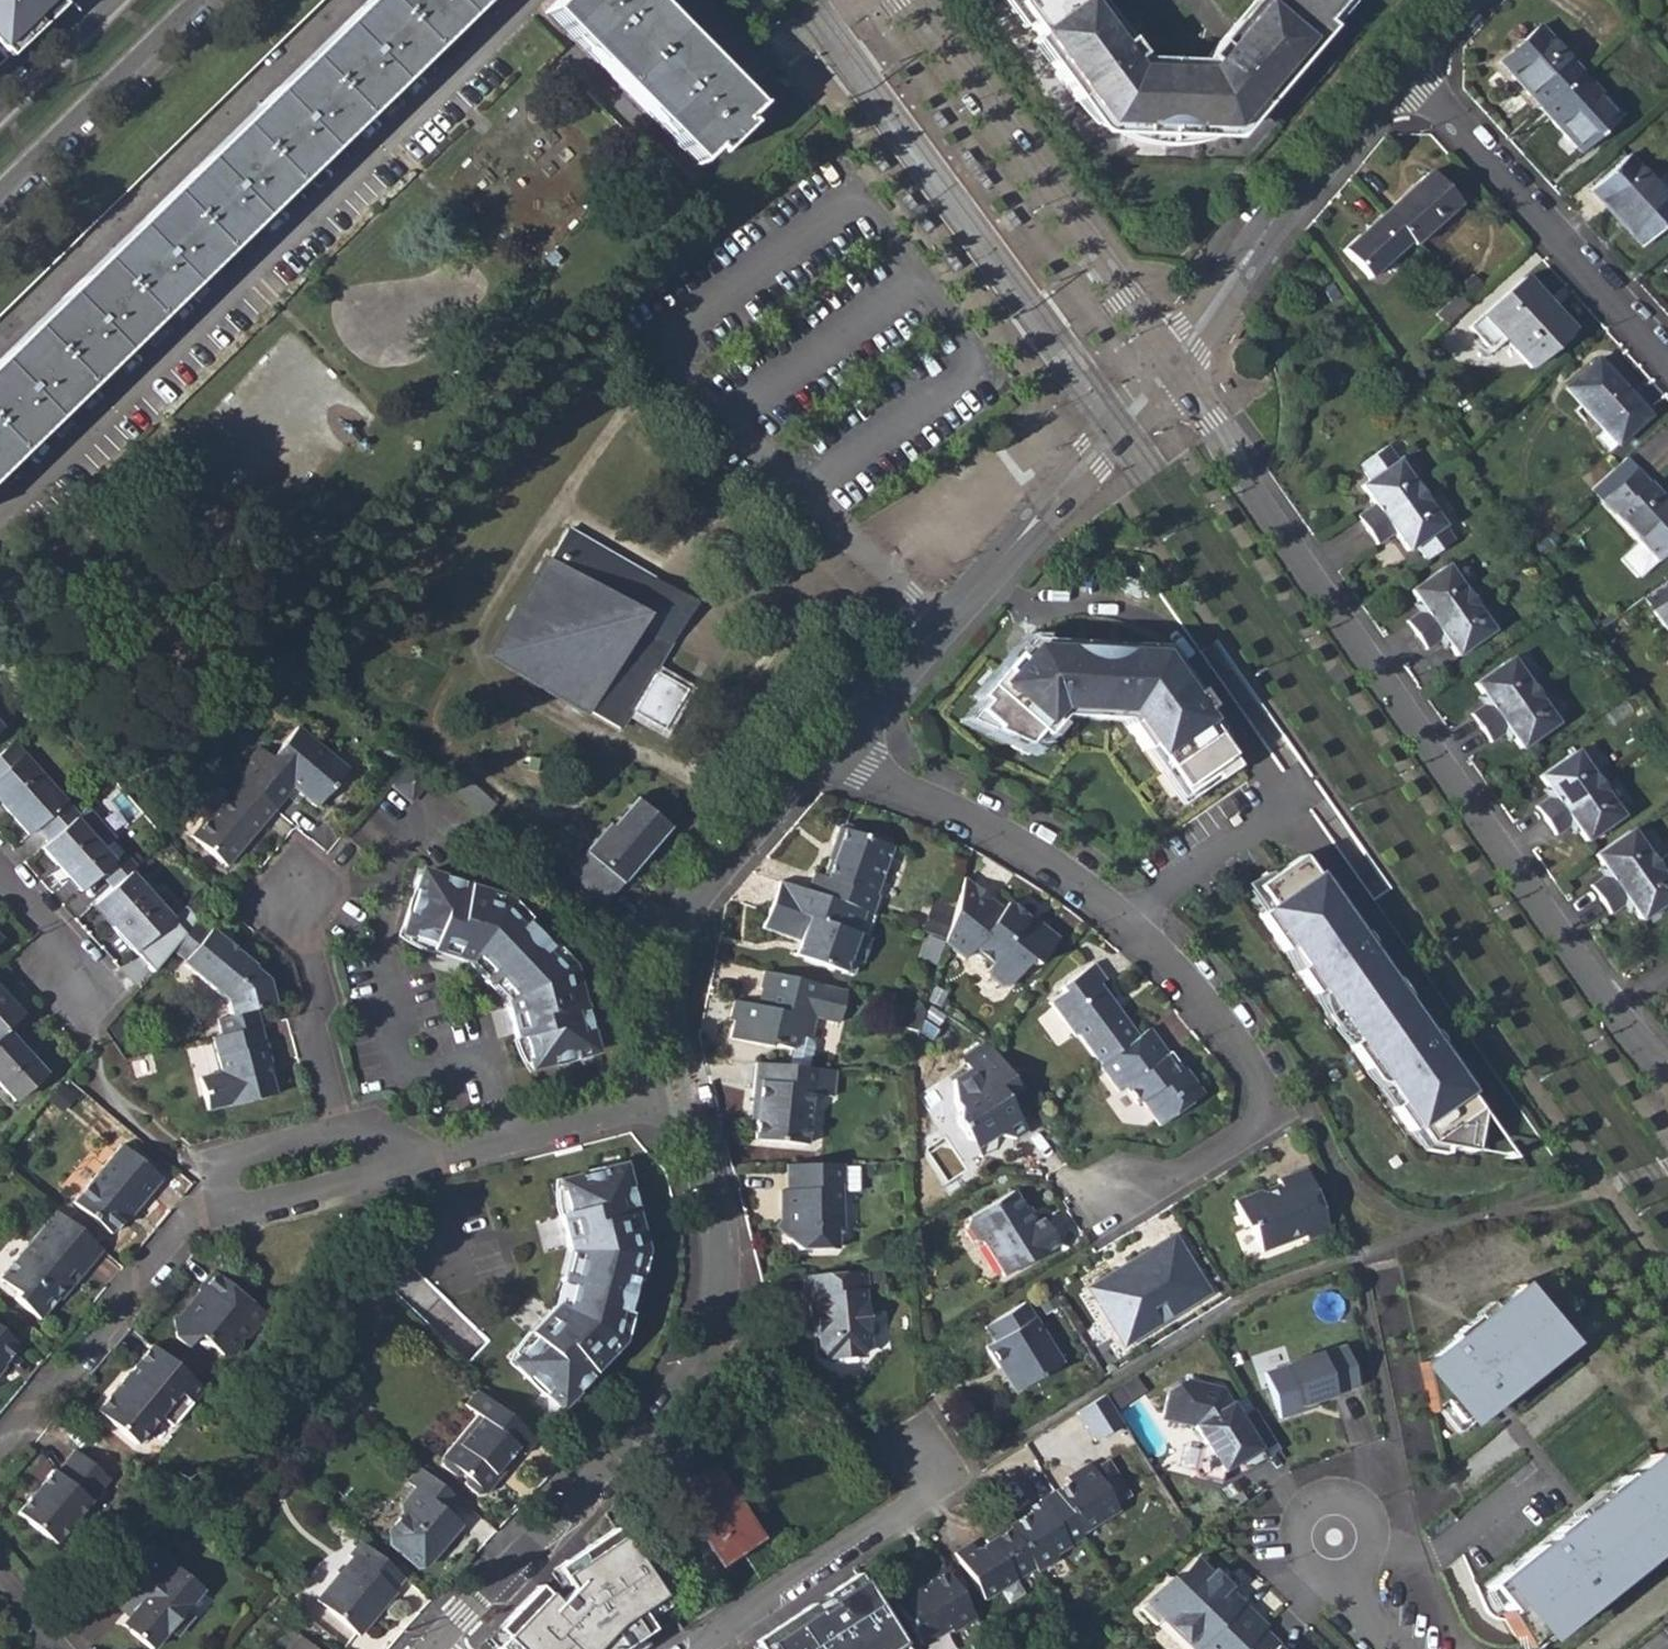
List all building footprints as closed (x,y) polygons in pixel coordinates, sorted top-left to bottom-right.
[(484,0),(370,0),(0,361),(0,473),(484,0)] [(8,57),(62,6),(56,0),(0,0),(0,49),(8,57)] [(547,9),(697,164),(711,151),(716,156),(746,126),(741,122),(754,108),(649,0),(557,0),(547,9)] [(1037,36),(1031,41),(1076,101),(1083,96),(1105,126),(1142,133),(1140,142),(1190,151),(1192,142),(1230,149),(1254,121),(1260,127),(1291,91),(1284,85),(1301,64),(1308,70),(1328,47),(1321,42),(1337,23),(1310,0),(1280,0),(1277,4),(1272,0),(1269,0),(1251,21),(1258,26),(1228,61),(1221,56),(1209,70),(1216,75),(1210,82),(1134,68),(1129,61),(1136,56),(1125,41),(1118,46),(1083,0),(1011,0),(1037,36)] [(1539,109),(1580,72),(1538,26),(1497,63),(1539,109)] [(1579,153),(1620,116),(1580,72),(1539,109),(1579,153)] [(1667,222),(1667,202),(1627,156),(1590,189),(1641,246),(1667,222)] [(1459,204),(1429,171),(1383,213),(1409,242),(1412,246),(1459,204)] [(1368,278),(1409,242),(1383,213),(1342,250),(1368,278)] [(1539,300),(1522,280),(1482,315),(1469,327),(1490,352),(1504,340),(1529,368),(1571,331),(1541,298),(1539,300)] [(1445,324),(1465,304),(1457,295),(1435,314),(1445,324)] [(1647,416),(1596,360),(1565,389),(1603,430),(1616,444),(1647,416)] [(1594,438),(1607,452),(1616,444),(1603,430),(1594,438)] [(1372,533),(1427,494),(1405,463),(1404,463),(1400,465),(1389,451),(1365,469),(1375,484),(1366,490),(1378,507),(1363,519),(1372,533)] [(1667,551),(1667,504),(1637,470),(1601,500),(1641,545),(1623,562),(1636,576),(1655,559),(1656,561),(1667,551)] [(1451,528),(1427,494),(1372,533),(1382,547),(1398,535),(1411,555),(1420,550),(1429,563),(1456,544),(1446,530),(1451,528)] [(569,528),(491,654),(619,729),(670,642),(664,638),(672,623),(666,595),(651,587),(655,579),(569,528)] [(1418,640),(1474,599),(1454,571),(1448,574),(1447,572),(1413,596),(1426,616),(1410,628),(1418,640)] [(1644,598),(1653,611),(1667,601),(1667,580),(1644,598)] [(1445,643),(1458,659),(1492,634),(1490,631),(1494,627),(1474,599),(1418,640),(1429,655),(1445,643)] [(1653,611),(1667,631),(1667,601),(1653,611)] [(1052,706),(1126,713),(1133,722),(1127,727),(1144,752),(1150,746),(1185,796),(1214,776),(1218,783),(1238,769),(1196,708),(1202,704),(1174,663),(1160,643),(1153,643),(1152,651),(1109,649),(1109,640),(1076,638),(1075,647),(1028,644),(1014,658),(1009,653),(973,693),(980,698),(972,707),(991,724),(984,731),(1017,745),(1032,729),(1038,734),(1051,720),(1045,715),(1052,706)] [(1483,732),(1542,690),(1531,676),(1521,661),(1516,665),(1514,661),(1477,688),(1489,706),(1483,710),(1473,718),(1483,732)] [(1542,690),(1483,732),(1493,747),(1509,736),(1510,737),(1522,753),(1560,726),(1557,722),(1562,719),(1552,705),(1542,690)] [(261,748),(237,776),(275,808),(293,787),(314,805),(346,767),(300,728),(273,759),(261,748)] [(38,825),(49,839),(74,818),(78,815),(12,741),(0,751),(0,796),(2,798),(0,799),(0,801),(28,833),(38,825)] [(1576,753),(1540,780),(1540,781),(1552,796),(1536,808),(1548,825),(1607,783),(1584,751),(1578,755),(1577,754),(1576,753)] [(411,799),(428,779),(413,766),(395,786),(411,799)] [(449,767),(436,781),(480,820),(493,805),(449,767)] [(226,866),(275,808),(237,776),(231,771),(218,786),(227,793),(191,836),(226,866)] [(1607,783),(1548,825),(1557,839),(1558,838),(1573,826),(1585,843),(1586,845),(1622,820),(1622,818),(1618,814),(1625,810),(1607,783)] [(605,825),(566,872),(603,904),(667,829),(634,800),(608,827),(605,825)] [(79,891),(100,873),(112,886),(129,872),(130,871),(135,867),(122,853),(112,861),(74,818),(49,839),(40,847),(79,891)] [(832,859),(826,876),(816,872),(809,891),(859,909),(865,911),(874,915),(880,896),(876,894),(892,848),(890,841),(874,835),(870,838),(862,835),(860,830),(848,825),(842,830),(836,846),(840,853),(837,861),(832,859)] [(1620,892),(1661,863),(1640,833),(1633,838),(1631,834),(1597,859),(1609,876),(1593,888),(1603,904),(1620,892)] [(836,846),(831,859),(832,859),(837,861),(840,853),(836,846)] [(1432,1044),(1367,953),(1369,945),(1367,940),(1362,936),(1356,937),(1342,915),(1347,912),(1327,882),(1321,886),(1302,858),(1259,888),(1273,910),(1263,918),(1287,957),(1294,953),(1307,973),(1302,976),(1318,1001),(1323,998),(1359,1052),(1355,1055),(1371,1079),(1376,1076),(1403,1116),(1398,1119),(1416,1145),(1421,1141),(1431,1157),(1478,1163),(1487,1125),(1460,1086),(1465,1082),(1438,1044),(1432,1044)] [(1667,905),(1667,874),(1661,863),(1620,892),(1603,904),(1611,916),(1628,904),(1642,923),(1667,905)] [(492,979),(505,994),(508,1005),(504,1007),(511,1023),(513,1040),(520,1039),(527,1064),(534,1068),(588,1054),(592,1047),(578,993),(571,989),(568,989),(561,967),(558,967),(542,951),(546,947),(522,922),(518,926),(503,910),(504,905),(483,898),(484,894),(480,888),(428,871),(420,874),(402,928),(406,934),(432,943),(430,949),(447,952),(461,960),(463,955),(476,960),(489,975),(483,981),(486,984),(492,979)] [(115,922),(111,925),(134,953),(172,920),(129,872),(112,886),(96,900),(115,922)] [(809,891),(780,880),(763,927),(798,940),(808,944),(803,959),(833,970),(838,955),(849,959),(858,933),(851,931),(859,909),(809,891)] [(970,953),(992,967),(989,973),(990,978),(1005,988),(1010,986),(1027,959),(1037,965),(1055,936),(1035,922),(1029,931),(1015,922),(1019,917),(998,905),(995,910),(960,889),(949,925),(945,941),(942,951),(963,964),(970,953)] [(859,909),(851,931),(858,933),(865,911),(859,909)] [(949,925),(930,918),(924,933),(945,941),(949,925)] [(207,931),(195,920),(171,949),(183,960),(207,931)] [(183,960),(181,962),(224,1000),(228,1016),(214,1019),(218,1035),(257,1025),(253,1009),(271,1005),(265,982),(254,967),(210,929),(183,960)] [(924,933),(911,929),(904,947),(939,959),(942,951),(945,941),(924,933)] [(798,940),(793,956),(803,959),(808,944),(798,940)] [(844,974),(849,959),(838,955),(833,970),(844,974)] [(1135,1038),(1099,985),(1103,981),(1092,966),(1058,990),(1062,996),(1048,1006),(1070,1037),(1079,1039),(1097,1065),(1135,1038)] [(843,989),(762,969),(757,987),(760,988),(755,1004),(734,998),(728,1019),(733,1020),(729,1036),(768,1047),(769,1043),(790,1049),(793,1035),(807,1038),(813,1016),(835,1021),(843,989)] [(4,1030),(6,1029),(20,1016),(0,993),(0,1034),(4,1030)] [(910,1007),(904,1029),(917,1033),(924,1011),(924,1010),(910,1007)] [(222,1071),(200,1077),(208,1110),(230,1104),(230,1105),(276,1094),(268,1063),(271,1063),(261,1024),(257,1025),(218,1035),(213,1036),(222,1071)] [(1175,1076),(1164,1061),(1168,1058),(1147,1029),(1135,1038),(1097,1065),(1119,1095),(1128,1089),(1139,1105),(1145,1100),(1163,1126),(1205,1098),(1185,1069),(1175,1076)] [(14,1102),(44,1075),(4,1030),(0,1034),(0,1085),(14,1102)] [(985,1042),(964,1056),(969,1063),(992,1047),(985,1042)] [(1019,1089),(992,1047),(969,1063),(962,1067),(960,1064),(947,1071),(946,1092),(950,1099),(946,1105),(978,1155),(981,1145),(996,1135),(1013,1138),(1025,1130),(1006,1098),(1019,1089)] [(1164,1061),(1175,1076),(1185,1069),(1174,1054),(1168,1058),(1164,1061)] [(806,1147),(812,1099),(831,1102),(834,1071),(756,1064),(752,1103),(758,1103),(756,1120),(754,1140),(806,1147)] [(120,1144),(73,1202),(110,1232),(134,1204),(137,1207),(161,1178),(120,1144)] [(580,1144),(554,1151),(556,1157),(581,1150),(580,1144)] [(1283,1182),(1266,1189),(1259,1186),(1233,1197),(1243,1227),(1250,1224),(1257,1244),(1281,1235),(1289,1238),(1306,1231),(1308,1236),(1328,1229),(1306,1165),(1281,1174),(1283,1182)] [(841,1229),(842,1190),(847,1184),(846,1167),(790,1166),(790,1189),(785,1189),(785,1212),(790,1212),(789,1239),(801,1249),(837,1250),(838,1234),(841,1229)] [(574,1261),(568,1282),(561,1279),(560,1282),(567,1285),(561,1305),(553,1313),(550,1311),(540,1324),(528,1335),(531,1339),(513,1359),(513,1367),(555,1406),(562,1407),(600,1366),(600,1358),(597,1354),(614,1336),(611,1333),(617,1313),(623,1314),(630,1280),(625,1278),(632,1256),(635,1255),(630,1233),(633,1232),(637,1225),(624,1172),(616,1168),(562,1182),(559,1188),(566,1214),(559,1216),(565,1231),(566,1249),(572,1247),(574,1261)] [(1033,1223),(1012,1189),(967,1216),(965,1224),(972,1237),(982,1239),(1004,1275),(1056,1241),(1041,1218),(1033,1223)] [(0,1277),(0,1279),(17,1294),(13,1298),(39,1319),(57,1298),(55,1296),(64,1285),(68,1289),(101,1250),(55,1211),(0,1277)] [(339,1215),(342,1229),(355,1227),(351,1212),(339,1215)] [(1173,1239),(1096,1287),(1106,1305),(1103,1314),(1116,1335),(1132,1338),(1206,1294),(1173,1239)] [(866,1271),(803,1276),(805,1299),(811,1298),(812,1317),(816,1317),(819,1350),(828,1359),(861,1356),(869,1346),(864,1294),(867,1294),(866,1271)] [(217,1274),(203,1291),(204,1304),(191,1320),(178,1321),(175,1336),(187,1346),(197,1335),(221,1354),(237,1357),(244,1349),(242,1340),(251,1340),(269,1318),(217,1274)] [(1495,1309),(1422,1366),(1431,1409),(1441,1402),(1458,1423),(1496,1393),(1500,1398),(1540,1366),(1536,1361),(1561,1340),(1540,1318),(1518,1290),(1495,1309)] [(1061,1365),(1024,1303),(985,1329),(994,1344),(986,1349),(999,1370),(1008,1365),(1023,1389),(1061,1365)] [(7,1367),(5,1366),(21,1347),(0,1330),(0,1376),(7,1367)] [(151,1345),(95,1410),(135,1444),(158,1415),(171,1426),(203,1389),(151,1345)] [(1285,1358),(1262,1364),(1273,1410),(1297,1404),(1295,1400),(1329,1392),(1329,1390),(1354,1384),(1344,1345),(1319,1351),(1319,1349),(1284,1357),(1285,1358)] [(1023,1389),(1008,1365),(999,1370),(1014,1395),(1023,1389)] [(1239,1462),(1259,1450),(1216,1379),(1182,1372),(1162,1384),(1157,1406),(1173,1410),(1172,1415),(1188,1418),(1199,1436),(1192,1440),(1187,1461),(1192,1469),(1214,1475),(1217,1462),(1214,1458),(1230,1449),(1239,1462)] [(477,1415),(442,1457),(442,1466),(455,1476),(464,1475),(465,1484),(477,1494),(485,1494),(521,1452),(525,1454),(537,1441),(477,1391),(465,1405),(477,1415)] [(1096,1439),(1124,1422),(1106,1392),(1077,1409),(1096,1439)] [(51,1469),(16,1512),(53,1544),(108,1478),(73,1449),(54,1472),(51,1469)] [(1487,1585),(1508,1613),(1504,1616),(1523,1647),(1551,1624),(1556,1621),(1562,1629),(1601,1594),(1667,1540),(1667,1474),(1655,1457),(1629,1478),(1626,1474),(1602,1494),(1605,1497),(1588,1510),(1553,1538),(1540,1549),(1537,1545),(1487,1585)] [(1076,1479),(1057,1491),(1081,1532),(1119,1508),(1114,1500),(1128,1492),(1108,1459),(1093,1468),(1090,1464),(1073,1474),(1076,1479)] [(719,1567),(762,1539),(713,1465),(670,1494),(719,1567)] [(401,1513),(387,1530),(388,1544),(415,1566),(423,1566),(459,1524),(446,1513),(457,1499),(418,1467),(406,1481),(414,1488),(400,1504),(401,1513)] [(1055,1553),(1083,1535),(1081,1532),(1057,1491),(1055,1490),(1040,1499),(1043,1504),(1008,1526),(1034,1568),(1036,1570),(1057,1557),(1055,1553)] [(987,1543),(974,1551),(969,1543),(953,1553),(981,1600),(1034,1568),(1008,1526),(985,1541),(987,1543)] [(614,1528),(554,1568),(560,1577),(544,1593),(536,1585),(495,1629),(503,1637),(493,1648),(494,1648),(621,1648),(651,1629),(645,1620),(666,1606),(614,1528)] [(351,1558),(316,1600),(358,1635),(394,1592),(392,1590),(403,1577),(360,1541),(349,1555),(351,1558)] [(148,1544),(105,1595),(129,1615),(137,1621),(129,1631),(150,1648),(167,1628),(174,1635),(191,1615),(184,1609),(200,1589),(148,1544)] [(1265,1625),(1228,1589),(1229,1587),(1212,1570),(1211,1572),(1197,1558),(1173,1582),(1169,1578),(1138,1609),(1155,1625),(1162,1618),(1193,1648),(1242,1648),(1263,1628),(1265,1625)] [(951,1631),(974,1617),(942,1566),(926,1576),(929,1583),(916,1590),(915,1588),(893,1602),(921,1645),(948,1628),(951,1631)] [(847,1609),(822,1626),(832,1642),(826,1647),(822,1648),(872,1648),(847,1609)] [(121,1625),(129,1631),(137,1621),(129,1615),(121,1625)] [(815,1630),(826,1647),(832,1642),(822,1626),(815,1630)] [(1263,1628),(1242,1648),(1278,1648),(1276,1647),(1279,1644),(1263,1628)] [(286,1629),(276,1640),(287,1648),(311,1648),(286,1629)]
